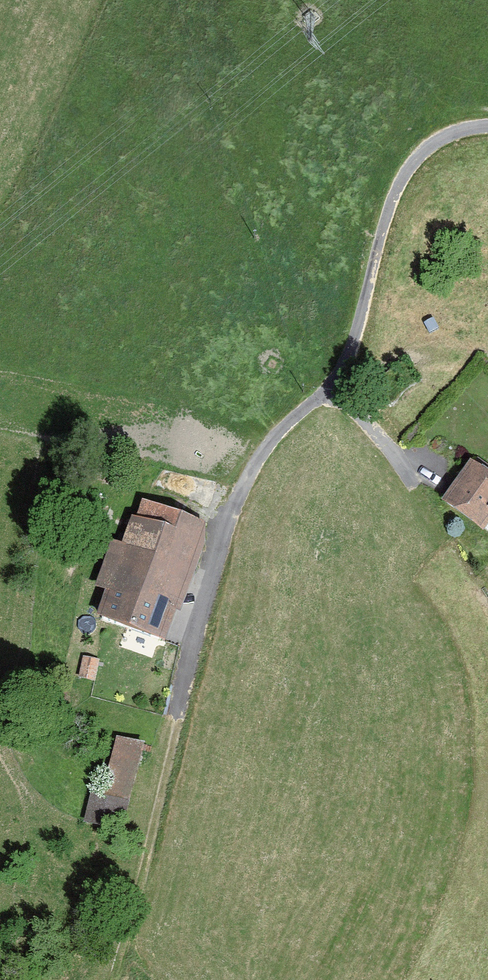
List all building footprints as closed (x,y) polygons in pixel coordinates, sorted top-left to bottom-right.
[(475,461),(443,504),(485,535),(487,531),(487,470),(475,461)] [(205,528),(136,507),(100,625),(169,646),(205,528)] [(87,807),(129,812),(138,739),(113,736),(106,794),(89,792),(87,807)]
